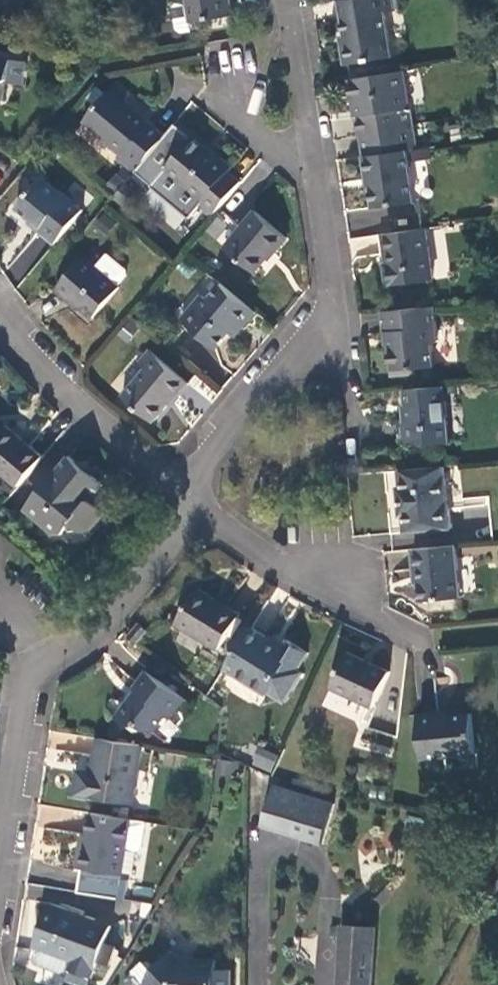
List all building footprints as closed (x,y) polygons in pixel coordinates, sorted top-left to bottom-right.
[(178,4),(182,24),(190,28),(205,25),(203,17),(234,11),(232,0),(182,0),(178,4)] [(394,0),(341,0),(346,33),(342,33),(348,63),(393,55),(386,11),(396,9),(394,0)] [(4,101),(7,80),(11,77),(13,56),(0,54),(0,100),(4,101)] [(362,134),(365,154),(408,147),(418,146),(404,68),(352,77),(356,99),(360,99),(363,114),(358,115),(361,134),(362,134)] [(118,157),(135,171),(168,133),(130,102),(129,89),(117,79),(84,118),(123,151),(118,157)] [(202,203),(214,213),(242,179),(231,169),(234,164),(219,151),(217,154),(194,134),(180,151),(166,167),(205,198),(202,203)] [(160,162),(166,167),(180,151),(173,145),(160,162)] [(416,199),(408,147),(365,154),(368,174),(371,174),(376,206),(416,199)] [(85,208),(46,177),(34,192),(32,190),(18,208),(42,227),(40,230),(56,243),(85,208)] [(385,223),(414,222),(414,205),(384,206),(385,223)] [(291,233),(258,206),(228,243),(258,267),(277,246),(279,248),(291,233)] [(108,234),(117,223),(105,214),(96,225),(108,234)] [(434,276),(427,226),(387,232),(391,262),(388,262),(391,282),(434,276)] [(34,234),(6,269),(19,280),(47,244),(34,234)] [(377,235),(350,237),(351,256),(378,255),(377,235)] [(97,265),(84,255),(57,288),(68,297),(70,294),(95,315),(121,285),(118,284),(127,273),(127,268),(108,252),(97,265)] [(246,324),(258,309),(225,281),(211,297),(206,293),(186,318),(219,346),(242,321),(246,324)] [(439,337),(437,304),(384,309),(386,330),(391,330),(394,372),(418,370),(418,364),(437,363),(436,342),(439,337)] [(190,381),(150,348),(140,361),(146,367),(125,394),(156,419),(176,394),(178,395),(190,381)] [(454,439),(449,383),(404,387),(406,412),(400,419),(402,440),(427,438),(431,441),(454,439)] [(18,486),(43,456),(4,424),(0,428),(0,471),(18,486)] [(78,461),(70,455),(30,504),(44,518),(45,526),(56,533),(63,533),(74,521),(81,521),(92,530),(105,513),(95,504),(95,495),(105,484),(92,473),(78,461)] [(92,459),(78,461),(92,473),(92,459)] [(448,522),(443,464),(399,468),(400,479),(397,479),(399,507),(402,507),(404,525),(448,522)] [(465,596),(460,544),(415,548),(417,568),(420,568),(424,600),(465,596)] [(241,615),(202,589),(178,622),(220,649),(241,615)] [(136,626),(128,637),(139,644),(147,634),(136,626)] [(284,647),(252,627),(225,669),(266,694),(268,691),(285,701),(304,672),(299,668),(308,653),(288,640),(284,647)] [(389,672),(346,652),(330,686),(373,707),(389,672)] [(185,699),(149,672),(130,696),(132,698),(118,716),(130,726),(135,724),(141,728),(155,730),(165,717),(173,715),(185,699)] [(479,754),(475,713),(444,715),(444,714),(420,716),(424,758),(479,754)] [(133,803),(143,743),(99,735),(92,773),(79,771),(75,793),(133,803)] [(270,773),(278,755),(257,746),(249,763),(270,773)] [(233,761),(223,761),(223,772),(233,772),(233,761)] [(334,805),(272,788),(261,829),(323,845),(334,805)] [(144,845),(148,820),(94,812),(89,846),(83,846),(80,866),(85,866),(82,890),(115,895),(120,896),(128,848),(137,849),(144,845)] [(149,918),(152,901),(120,896),(115,895),(112,912),(149,918)] [(111,926),(51,903),(36,944),(72,958),(69,967),(92,976),(111,926)] [(376,928),(342,925),(339,984),(373,984),(376,928)] [(231,970),(216,970),(216,960),(181,960),(171,951),(156,965),(151,960),(145,960),(126,978),(125,984),(231,984),(231,970)]
